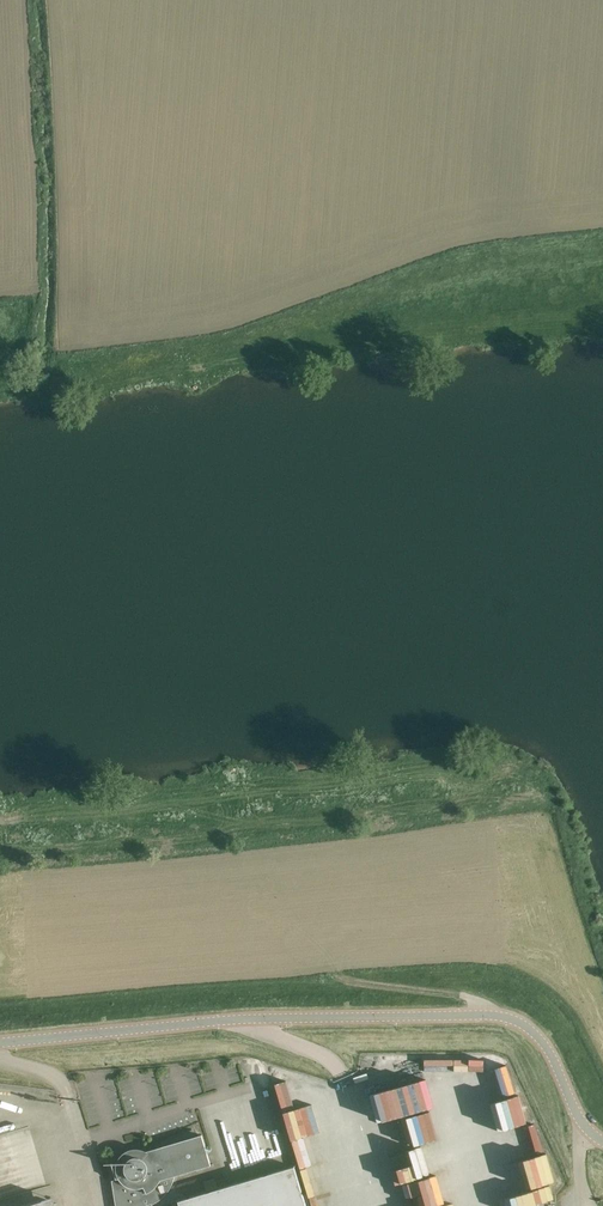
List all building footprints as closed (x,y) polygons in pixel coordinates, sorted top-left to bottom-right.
[(442,1070),(442,1082),(473,1082),(473,1066),(489,1066),(489,1058),(424,1059),(424,1071),(442,1070)] [(496,1097),(516,1093),(511,1065),(491,1069),(496,1097)] [(380,1093),(386,1121),(427,1111),(420,1083),(380,1093)] [(12,1111),(15,1093),(0,1090),(0,1109),(12,1111)] [(333,1123),(325,1095),(289,1106),(297,1133),(333,1123)] [(375,1129),(383,1157),(435,1143),(427,1115),(375,1129)] [(202,1135),(147,1152),(142,1150),(140,1149),(137,1149),(134,1149),(130,1150),(125,1153),(122,1155),(121,1157),(119,1160),(112,1163),(116,1180),(114,1180),(115,1181),(112,1181),(116,1205),(153,1205),(152,1205),(158,1202),(163,1198),(166,1195),(169,1191),(172,1187),(173,1183),(175,1176),(211,1165),(202,1135)] [(544,1173),(550,1172),(548,1155),(541,1156),(544,1173)] [(295,1167),(179,1202),(180,1205),(306,1205),(295,1167)] [(527,1205),(528,1205),(558,1200),(553,1180),(546,1181),(546,1182),(522,1186),(527,1205)] [(51,1197),(21,1205),(53,1205),(51,1197)]
